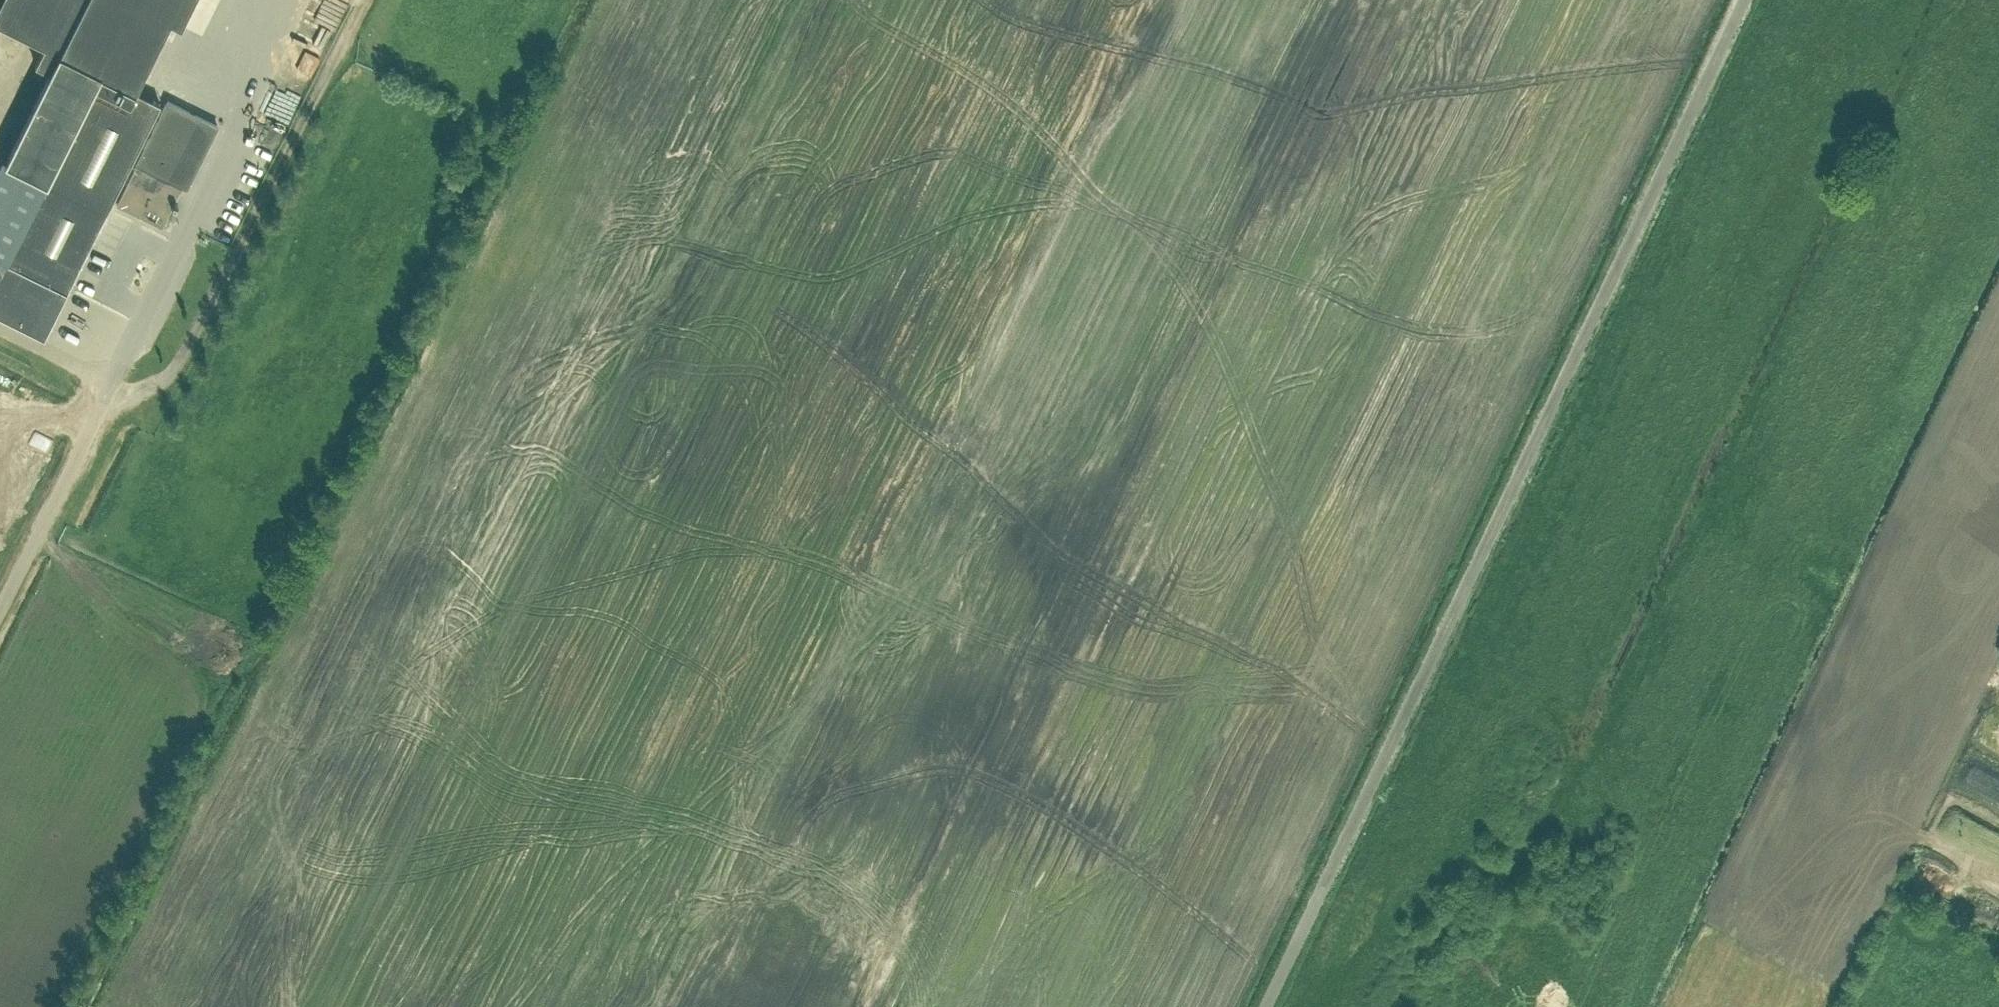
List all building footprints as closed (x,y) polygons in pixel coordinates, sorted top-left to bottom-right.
[(45,47),(36,65),(49,70),(0,164),(0,314),(41,335),(157,101),(135,90),(170,20),(181,25),(193,0),(0,0),(0,25),(45,47)] [(168,98),(136,162),(116,203),(162,226),(172,205),(176,207),(178,203),(174,201),(214,121),(168,98)]
